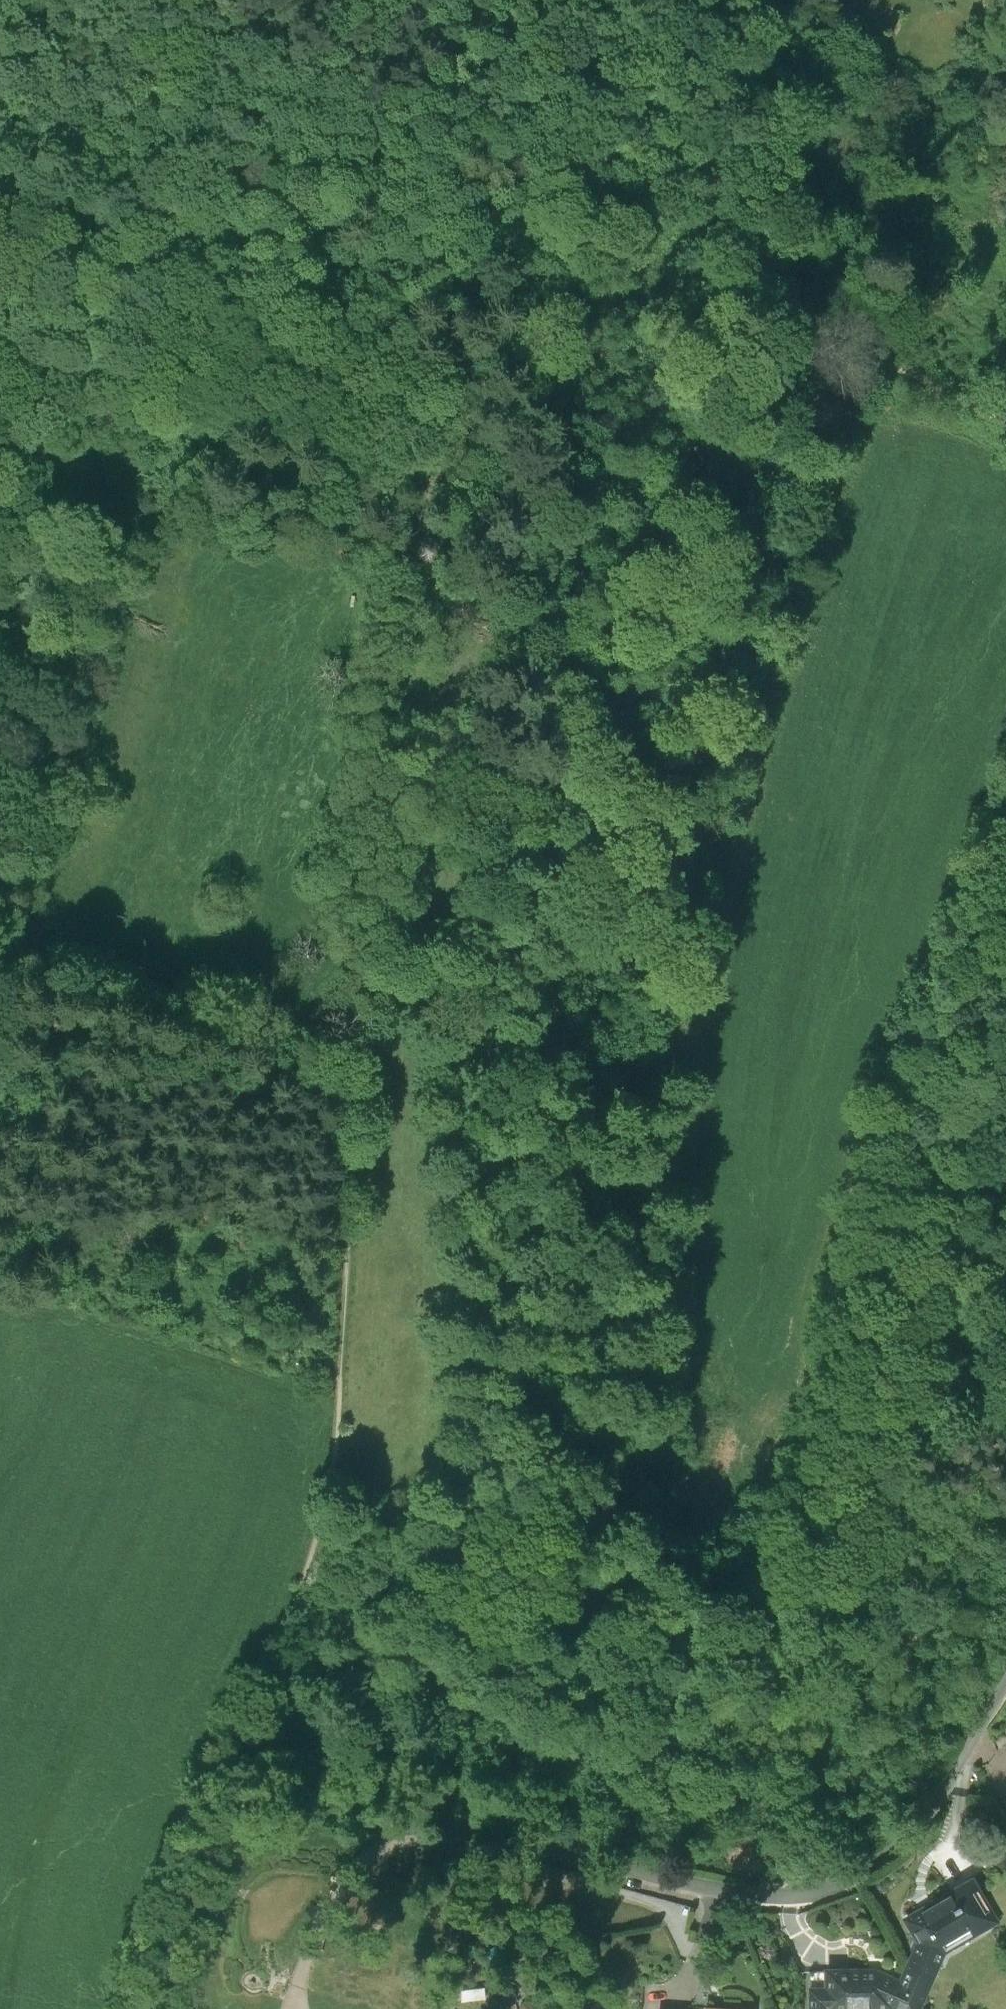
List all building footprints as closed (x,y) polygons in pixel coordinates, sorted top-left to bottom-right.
[(901,1983),(890,2007),(895,2008),(919,2008),(936,1969),(930,1966),(938,1946),(986,1919),(975,1900),(980,1895),(971,1881),(951,1893),(953,1896),(922,1913),(921,1911),(905,1920),(919,1941),(901,1983)] [(890,2007),(901,1983),(873,1971),(867,1972),(827,1973),(827,1987),(808,1987),(808,2008),(891,2008),(890,2007)]
